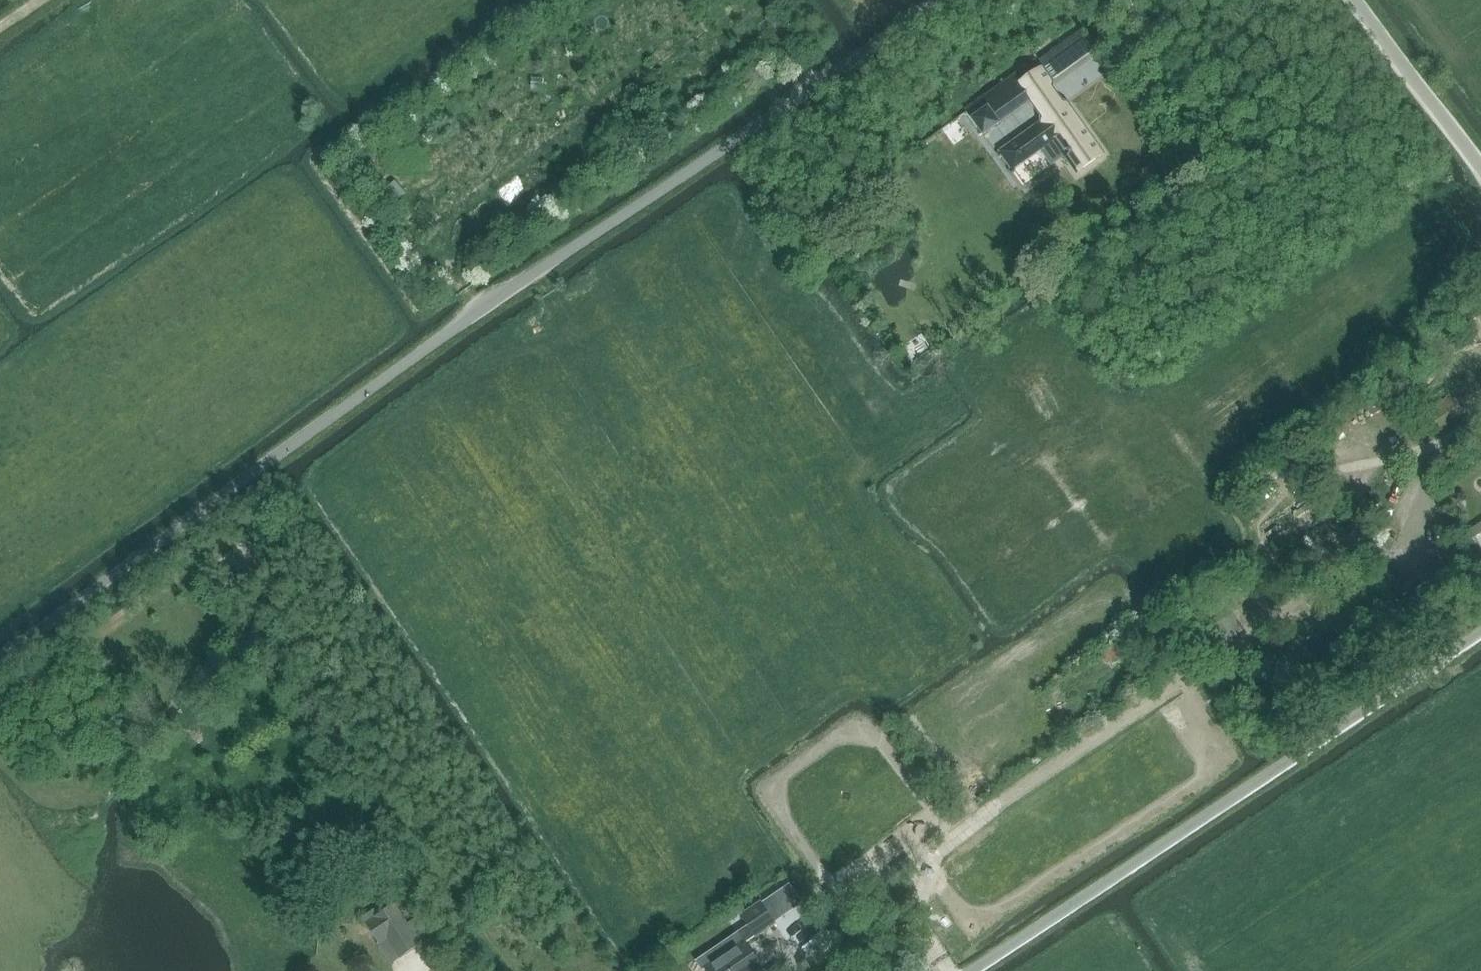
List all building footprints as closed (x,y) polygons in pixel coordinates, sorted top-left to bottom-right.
[(1036,61),(965,111),(982,135),(998,123),(996,121),(1026,100),(1051,82),(1036,61)] [(1039,125),(1000,152),(1013,170),(1022,184),(1049,165),(1040,151),(1041,150),(1051,165),(1065,155),(1077,172),(1102,155),(1066,105),(1061,103),(1050,88),(1051,82),(1026,100),(1039,117),(1039,125)] [(1457,500),(1451,504),(1457,513),(1463,509),(1457,500)] [(1468,530),(1480,547),(1480,546),(1480,521),(1468,530)] [(1113,644),(1100,655),(1106,663),(1120,652),(1113,644)] [(370,930),(361,916),(359,918),(391,964),(432,936),(418,916),(408,923),(393,903),(373,916),(378,924),(370,930)] [(755,937),(773,925),(760,904),(741,916),(750,929),(742,934),(747,941),(754,936),(755,937)] [(709,970),(759,970),(761,969),(743,943),(707,967),(709,970)]
